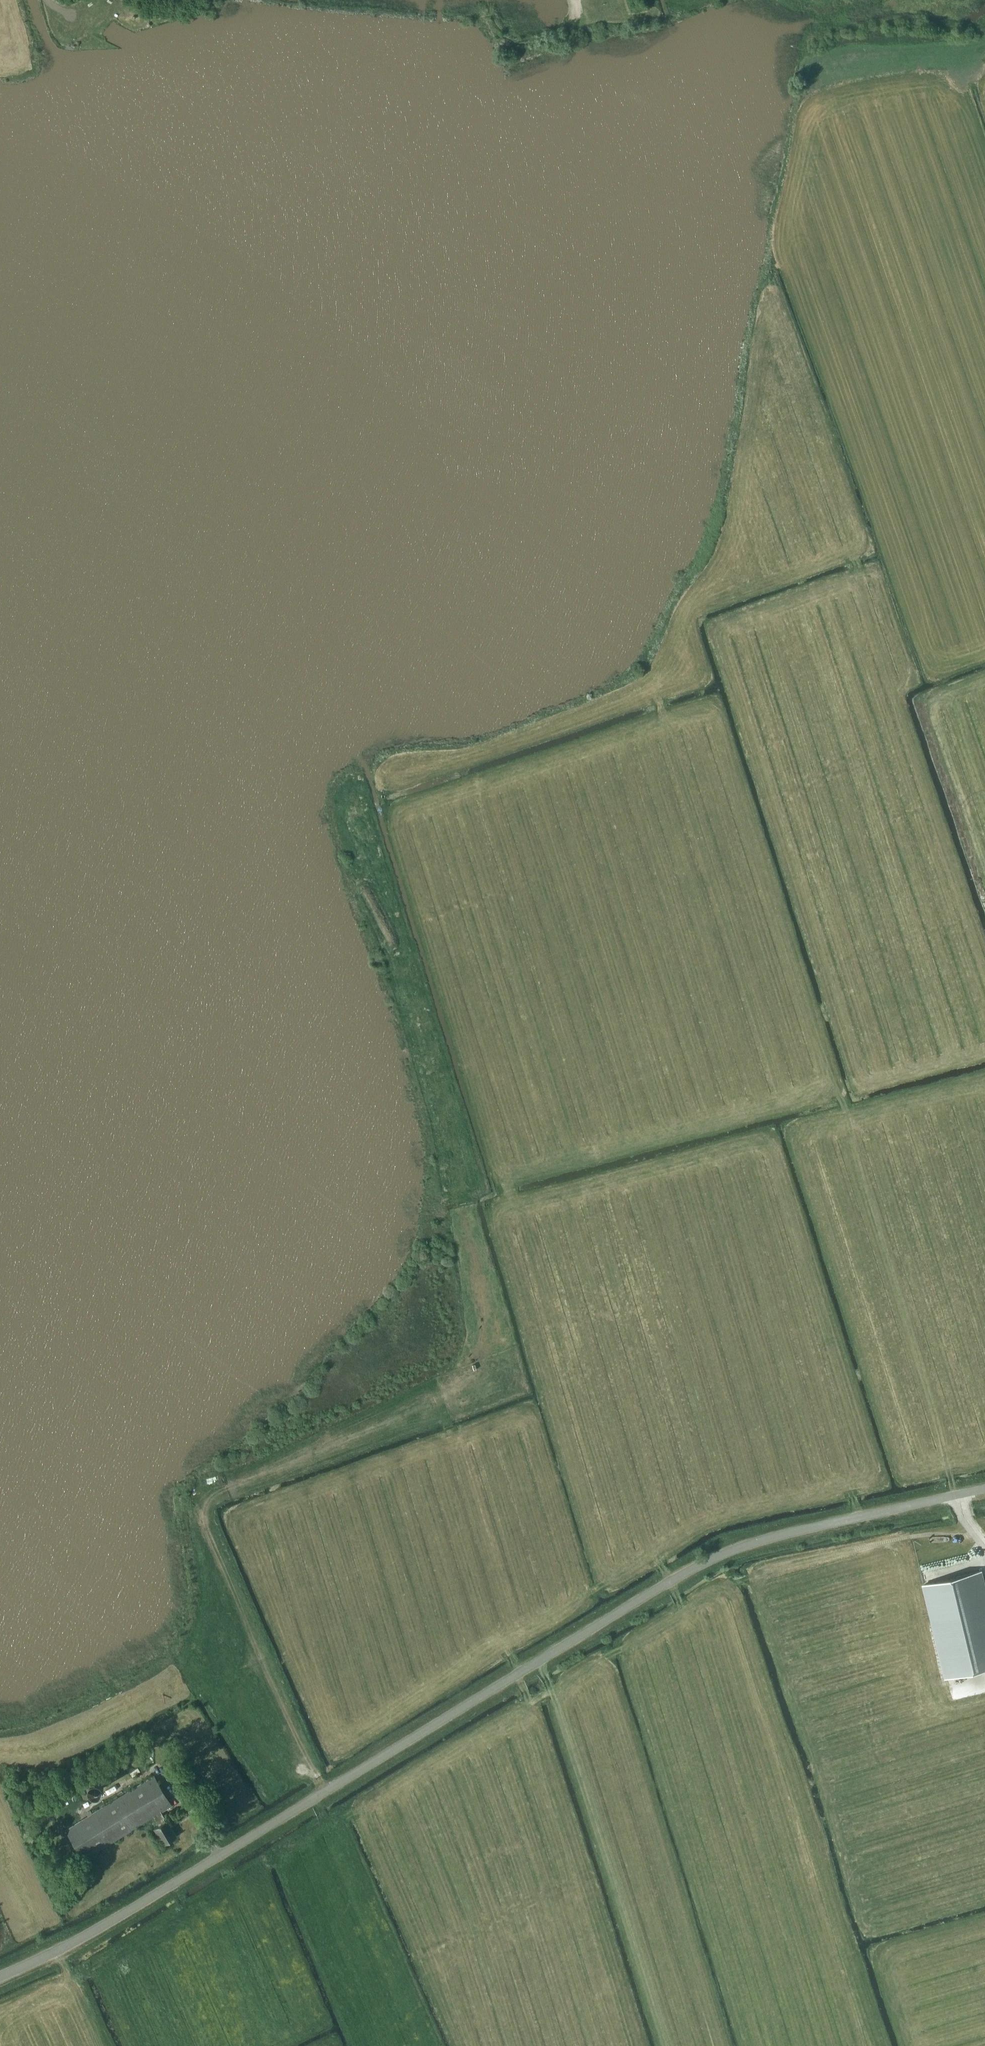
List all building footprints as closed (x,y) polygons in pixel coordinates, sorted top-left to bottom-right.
[(945,1677),(984,1668),(984,1581),(982,1569),(922,1584),(945,1677)] [(64,1832),(82,1861),(152,1818),(158,1827),(153,1830),(163,1846),(176,1838),(166,1822),(165,1822),(159,1813),(171,1806),(152,1777),(81,1822),(73,1809),(61,1817),(69,1829),(64,1832)] [(90,1781),(88,1782),(87,1783),(87,1785),(87,1787),(87,1790),(88,1792),(90,1793),(92,1793),(94,1793),(96,1793),(98,1792),(99,1790),(100,1788),(100,1786),(99,1784),(99,1783),(97,1781),(95,1780),(93,1780),(92,1780),(90,1781)] [(64,1801),(70,1800),(68,1794),(50,1799),(52,1809),(65,1805),(64,1801)]
